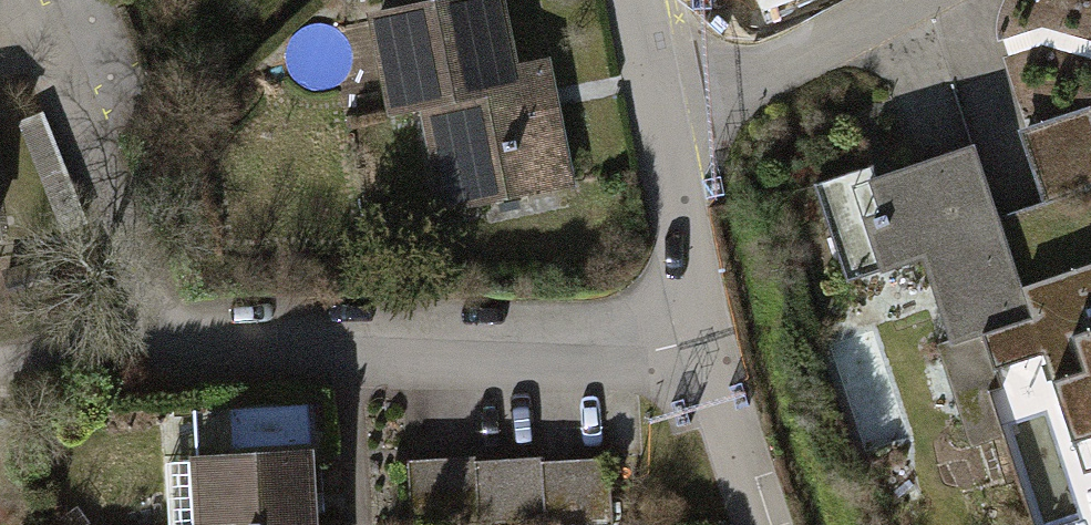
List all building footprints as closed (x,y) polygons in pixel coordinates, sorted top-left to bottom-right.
[(368,19),(384,126),(427,119),(440,209),(571,189),(551,60),(513,65),(503,0),(496,0),(368,19)] [(919,147),(973,129),(964,103),(910,121),(919,147)] [(852,188),(877,278),(916,267),(964,437),(1011,424),(992,356),(1021,348),(1054,467),(1090,457),(1090,268),(1021,287),(983,152),(852,188)] [(420,511),(485,508),(483,452),(418,456),(420,511)] [(614,455),(488,460),(490,512),(616,507),(614,455)] [(190,460),(192,524),(314,524),(312,456),(190,460)]
